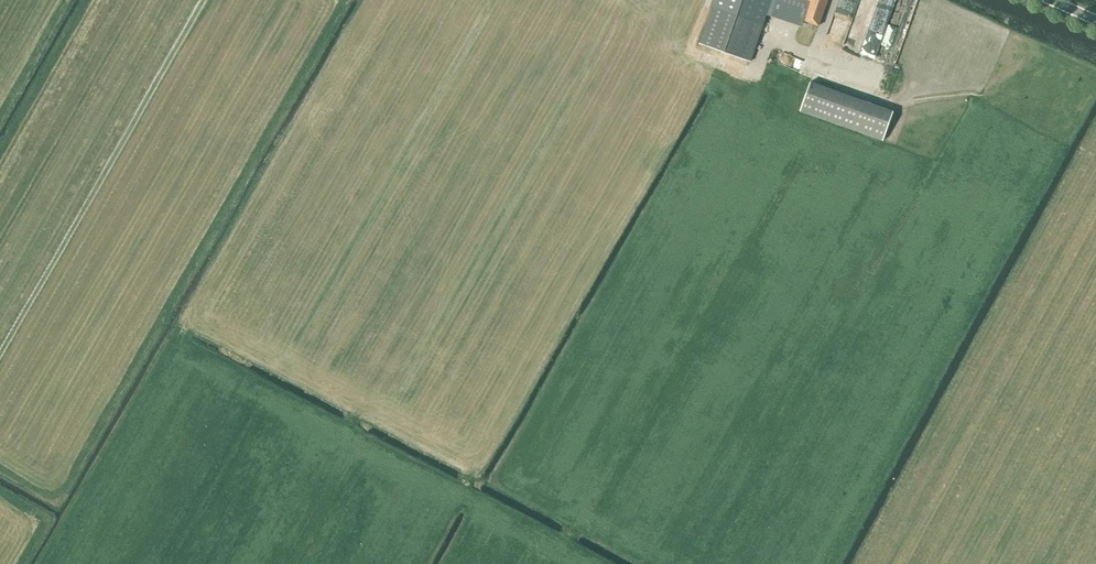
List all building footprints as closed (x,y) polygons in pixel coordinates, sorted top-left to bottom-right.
[(801,26),(803,21),(818,26),(828,0),(714,0),(712,7),(699,43),(750,61),(766,16),(801,28),(801,26)] [(858,5),(877,11),(881,0),(860,0),(858,5)] [(810,79),(799,110),(882,140),(893,109),(810,79)]
